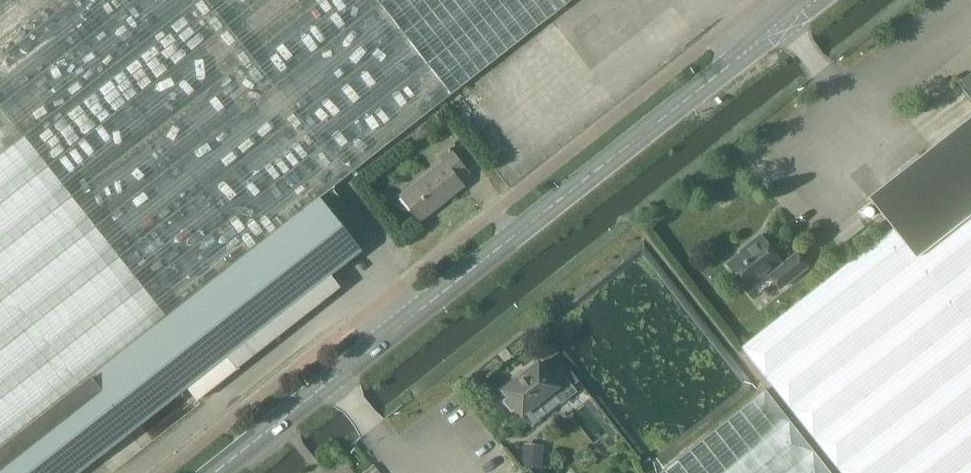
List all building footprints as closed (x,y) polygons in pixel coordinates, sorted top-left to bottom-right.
[(320,196),(320,197),(571,0),(0,0),(0,447),(320,196)] [(957,83),(970,101),(970,72),(957,83)] [(892,228),(916,258),(970,214),(970,115),(868,197),(892,228)] [(442,161),(399,195),(421,221),(434,210),(433,208),(449,195),(450,197),(464,186),(460,181),(470,173),(449,147),(438,156),(442,161)] [(0,447),(0,472),(79,472),(227,356),(237,369),(340,287),(331,274),(361,250),(320,197),(320,196),(0,447)] [(916,258),(892,228),(741,347),(841,472),(970,472),(970,214),(916,258)] [(727,264),(746,289),(767,272),(780,288),(806,267),(796,253),(782,264),(780,262),(781,262),(760,235),(747,245),(748,247),(727,264)] [(522,414),(552,390),(556,387),(566,400),(576,391),(561,372),(551,379),(538,363),(503,390),(508,396),(502,401),(511,413),(517,408),(522,414)] [(659,472),(831,472),(765,389),(659,472)] [(521,441),(519,461),(535,463),(538,443),(521,441)]
